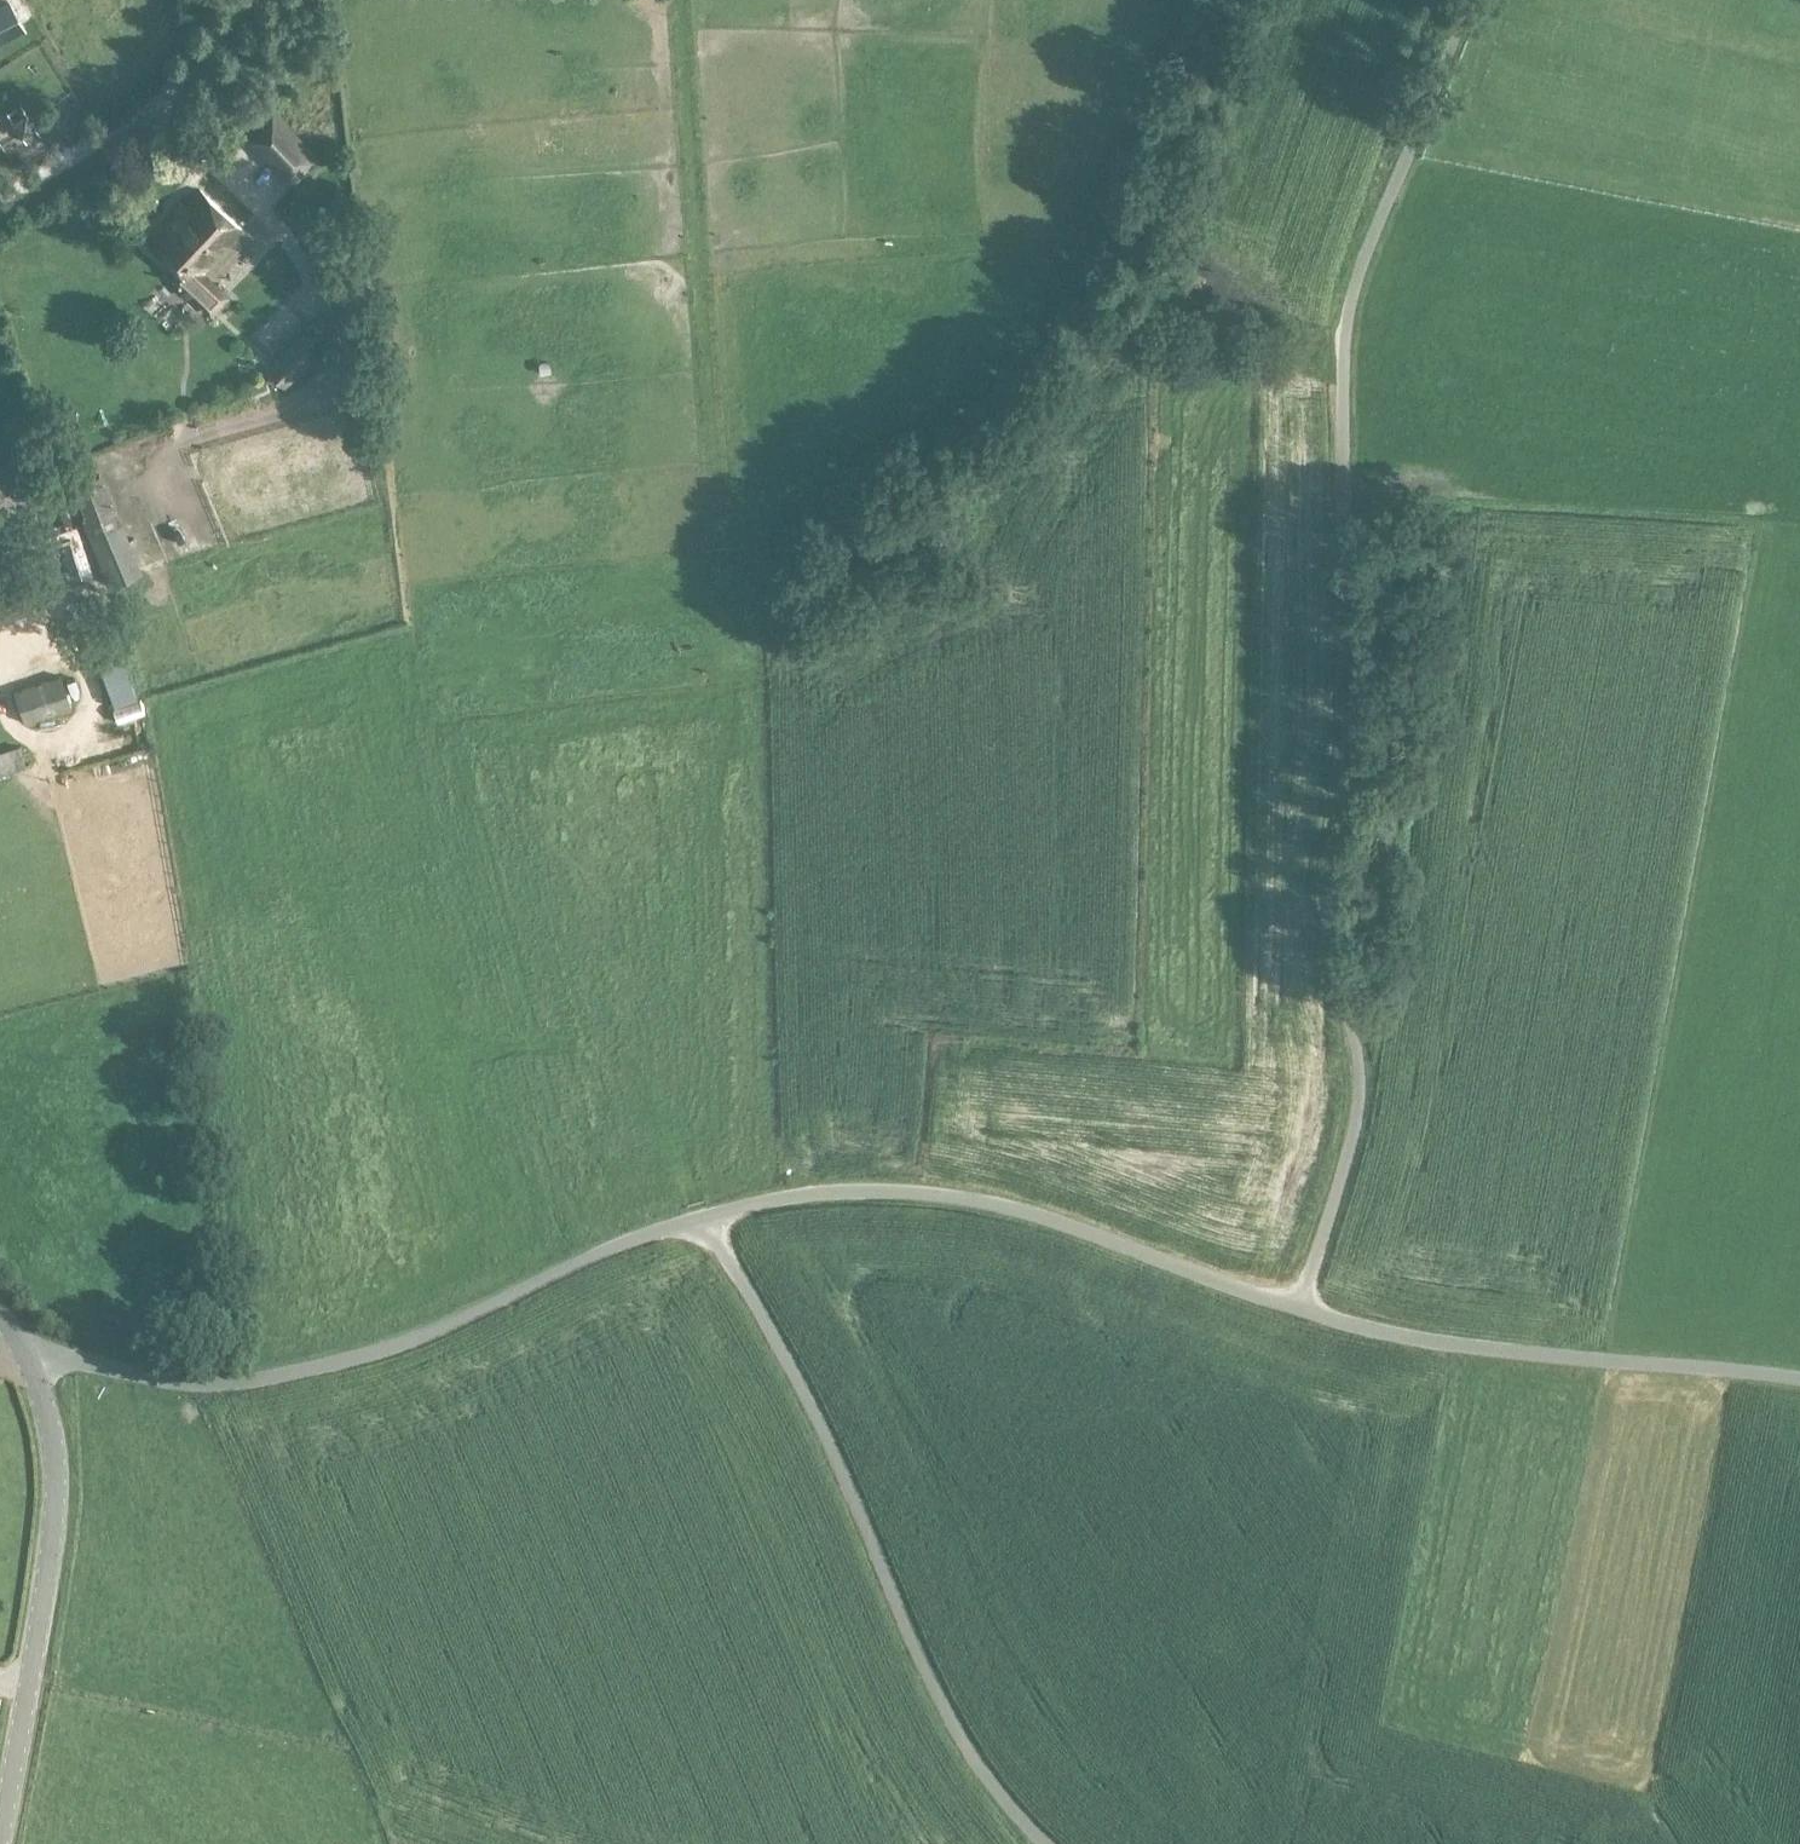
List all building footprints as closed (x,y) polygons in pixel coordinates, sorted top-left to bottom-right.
[(25,111),(20,104),(7,112),(21,133),(34,126),(26,111),(25,111)] [(272,109),(244,137),(294,185),(320,158),(272,109)] [(149,244),(174,268),(167,275),(211,315),(230,295),(204,270),(242,230),(200,190),(149,244)] [(297,336),(265,369),(286,388),(318,354),(297,336)] [(102,472),(68,486),(110,587),(144,573),(102,472)] [(9,601),(84,575),(68,529),(0,552),(0,574),(9,601)] [(24,722),(71,707),(61,675),(14,690),(24,722)] [(27,766),(19,746),(0,752),(0,775),(27,766)]
